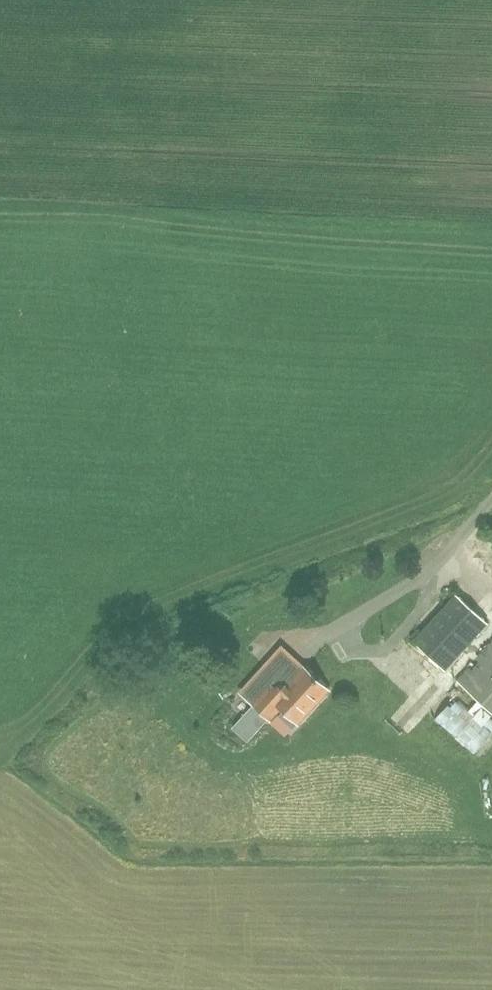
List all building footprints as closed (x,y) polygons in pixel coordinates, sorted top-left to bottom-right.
[(445,670),(470,642),(488,622),(468,606),(455,594),(413,641),(445,670)] [(491,712),(491,641),(481,653),(456,680),(491,712)] [(263,665),(240,691),(254,704),(270,718),(280,706),(298,722),(327,689),(304,668),(281,693),(281,672),(271,672),(263,665)]
